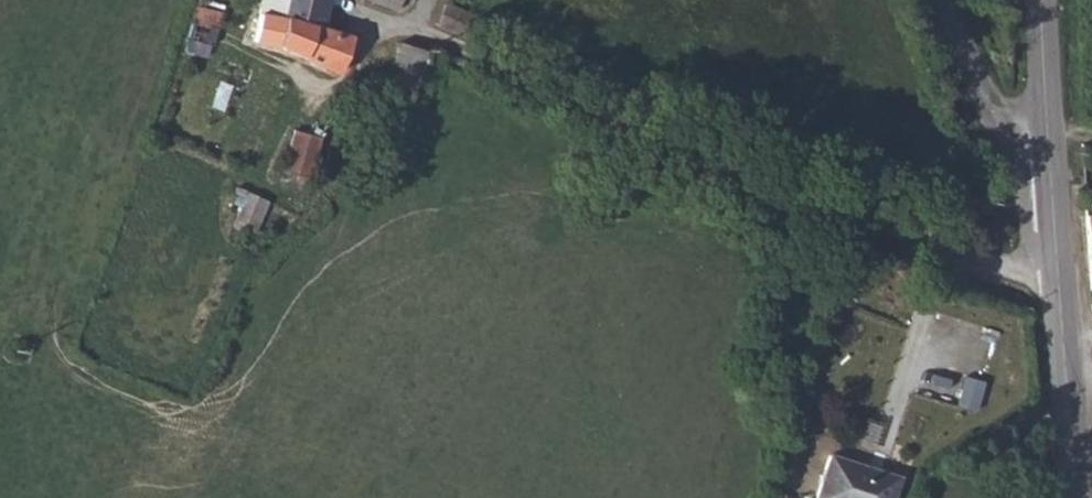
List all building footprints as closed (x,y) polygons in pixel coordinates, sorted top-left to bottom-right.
[(257,38),(281,46),(341,75),(350,38),(321,28),(313,26),(287,16),(289,0),(265,0),(257,38)] [(298,0),(289,0),(287,16),(313,26),(321,28),(325,9),(298,0)] [(325,9),(327,0),(298,0),(325,9)] [(396,14),(402,0),(362,0),(396,14)] [(199,4),(189,46),(212,51),(221,9),(199,4)] [(447,6),(438,27),(482,47),(491,25),(447,6)] [(404,37),(384,94),(409,105),(433,50),(404,37)] [(284,171),(309,177),(320,136),(294,129),(284,171)] [(239,216),(264,225),(273,200),(247,191),(239,216)] [(833,455),(819,497),(894,497),(900,476),(833,455)]
